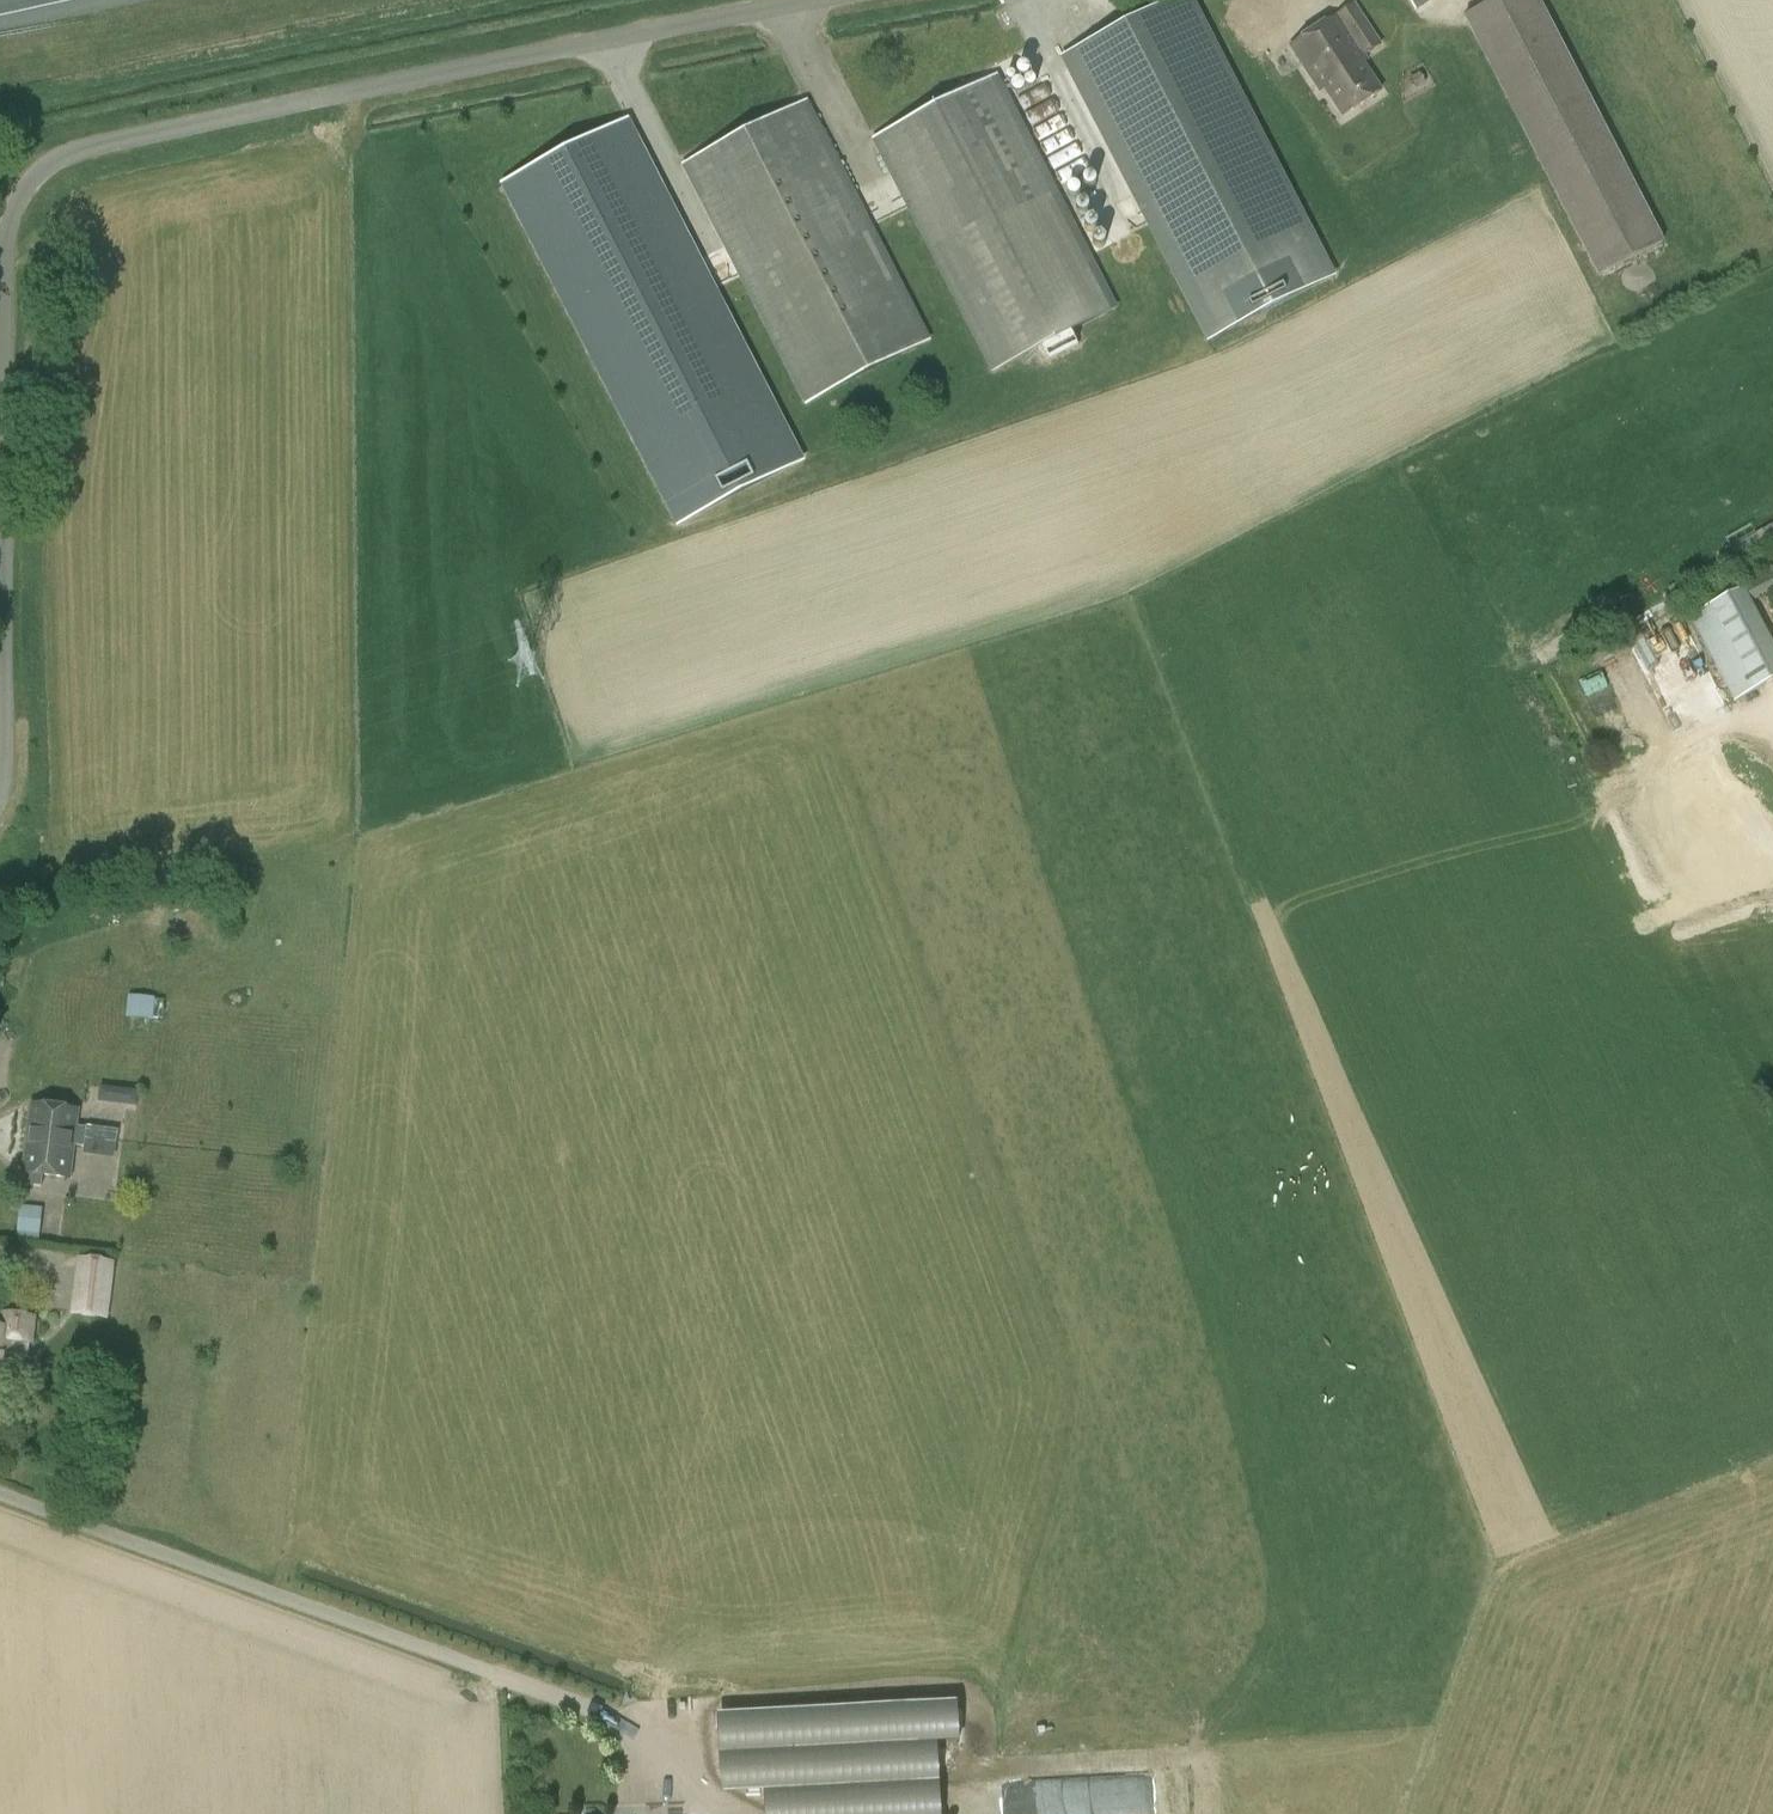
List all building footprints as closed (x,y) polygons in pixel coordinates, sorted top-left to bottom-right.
[(1192,0),(1181,0),(1133,25),(1064,61),(1148,224),(1206,337),(1332,272),(1192,0)] [(1416,14),(1437,0),(1407,0),(1416,14)] [(1664,242),(1539,0),(1497,0),(1463,18),(1468,27),(1548,182),(1598,277),(1664,242)] [(1382,45),(1354,3),(1289,45),(1303,67),(1319,92),(1324,90),(1343,119),(1384,92),(1365,64),(1368,62),(1365,57),(1382,45)] [(990,369),(1113,306),(1088,257),(996,79),(873,142),(908,209),(990,369)] [(870,228),(807,105),(684,168),(741,277),(805,401),(927,338),(870,228)] [(715,289),(630,125),(504,190),(674,522),(801,457),(715,289)] [(1753,601),(1772,591),(1772,578),(1769,580),(1766,575),(1746,585),(1689,616),(1734,703),(1772,682),(1772,641),(1753,601)] [(129,1017),(156,1018),(157,995),(130,994),(129,1017)] [(101,1101),(139,1104),(140,1089),(102,1085),(101,1101)] [(25,1180),(25,1185),(41,1187),(43,1175),(68,1178),(72,1145),(84,1147),(85,1138),(87,1128),(86,1128),(74,1126),(76,1110),(33,1105),(29,1140),(25,1173),(26,1173),(25,1180)] [(88,1125),(85,1153),(118,1155),(120,1127),(88,1125)] [(39,1245),(43,1208),(23,1206),(20,1205),(16,1242),(39,1245)] [(81,1319),(92,1320),(97,1321),(97,1319),(108,1321),(115,1262),(104,1260),(104,1258),(99,1258),(89,1257),(89,1258),(77,1257),(70,1316),(82,1317),(81,1319)] [(34,1318),(4,1315),(3,1329),(0,1329),(0,1386),(3,1386),(8,1345),(30,1348),(34,1318)] [(766,1813),(939,1813),(936,1757),(763,1767),(766,1813)] [(1122,1781),(1099,1780),(1098,1809),(1121,1810),(1122,1781)]
